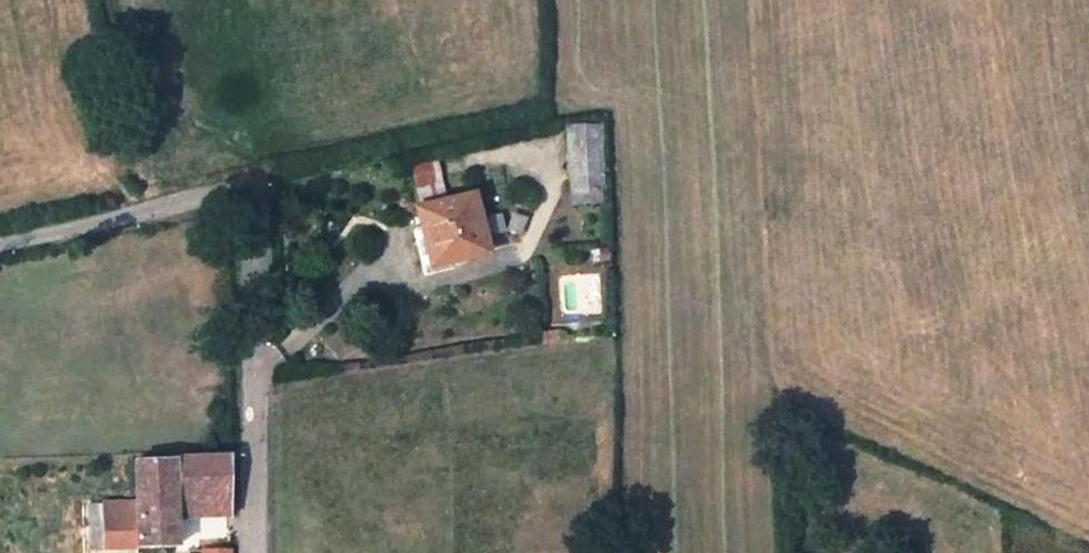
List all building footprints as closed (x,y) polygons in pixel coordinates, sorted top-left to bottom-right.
[(570,191),(602,190),(600,133),(568,135),(570,191)] [(469,189),(460,157),(411,168),(421,200),(469,189)] [(602,190),(570,191),(570,205),(602,204),(602,190)] [(415,241),(423,239),(428,260),(420,261),(423,274),(431,272),(430,267),(487,253),(472,195),(417,208),(422,228),(413,230),(415,241)] [(415,241),(420,261),(428,260),(423,239),(415,241)] [(606,248),(593,249),(593,260),(607,259),(606,248)] [(541,344),(564,341),(562,330),(550,332),(544,332),(539,338),(541,344)] [(228,515),(229,457),(195,459),(196,484),(174,485),(175,516),(228,515)] [(135,462),(138,548),(176,546),(176,537),(175,518),(175,516),(174,485),(196,484),(195,459),(135,462)]
